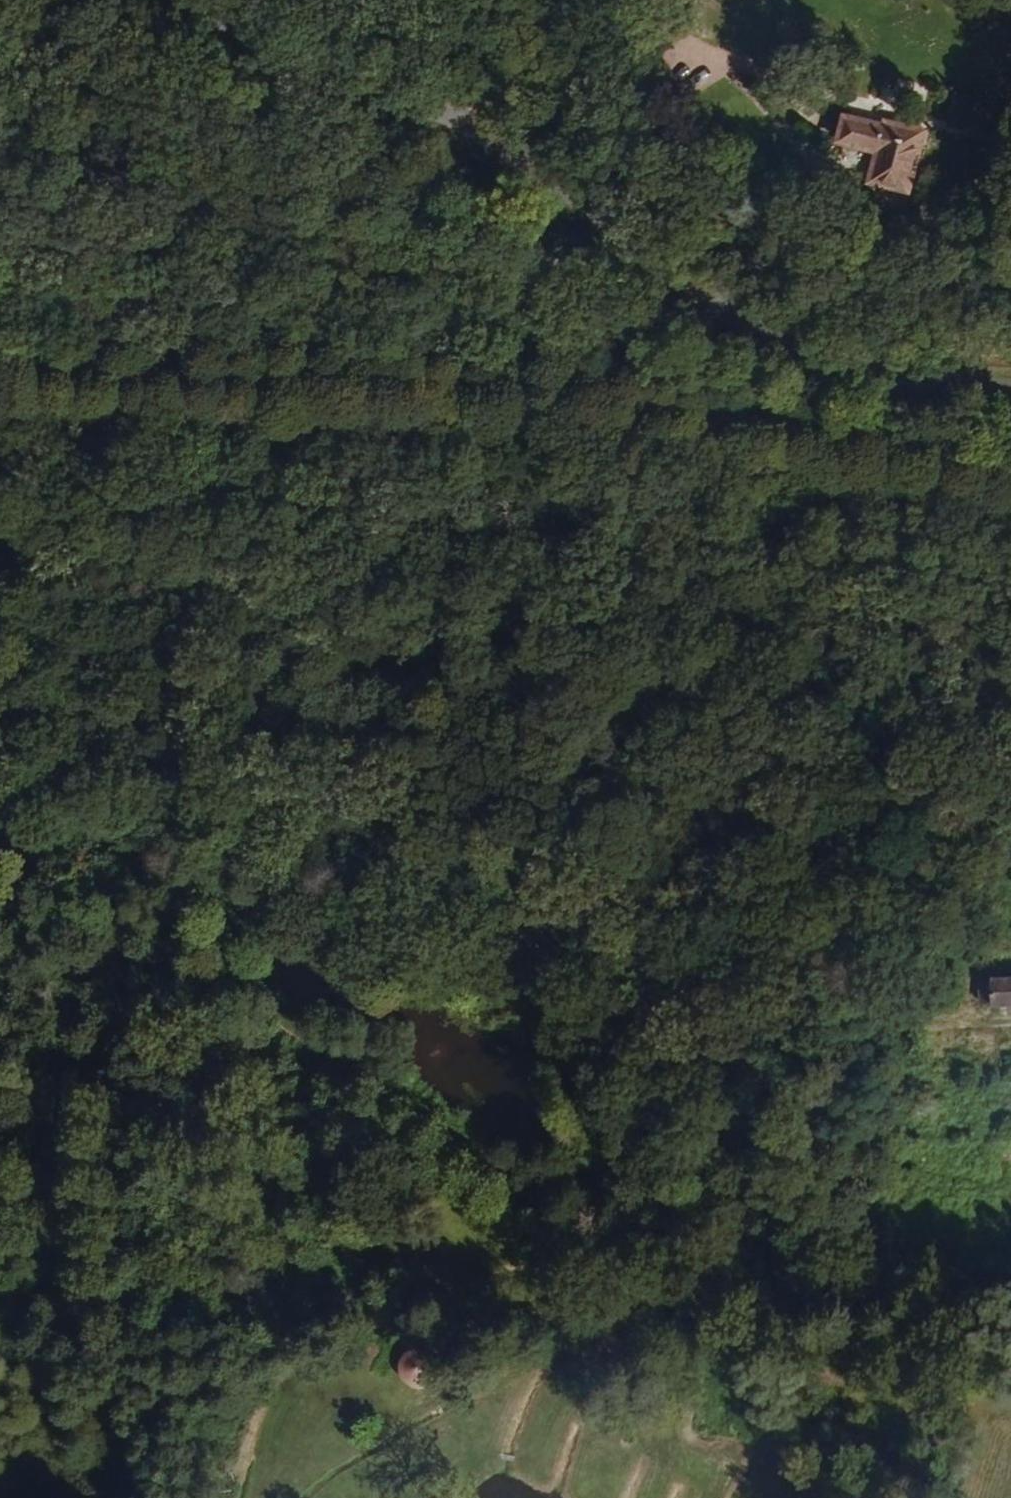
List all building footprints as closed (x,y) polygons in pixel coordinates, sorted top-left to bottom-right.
[(890,228),(894,164),(862,162),(859,167),(816,163),(813,191),(855,194),(853,225),(890,228)] [(1010,988),(1010,982),(1010,978),(995,977),(994,987),(981,985),(980,991),(977,1015),(977,1019),(1010,1023),(1010,988)] [(977,1015),(980,991),(968,991),(965,1013),(977,1015)] [(447,1356),(448,1351),(448,1347),(445,1339),(439,1332),(434,1331),(430,1330),(426,1331),(421,1332),(418,1335),(413,1343),(412,1347),(412,1351),(414,1356),(416,1360),(419,1363),(428,1366),(432,1366),(437,1365),(441,1363),(447,1356)]
